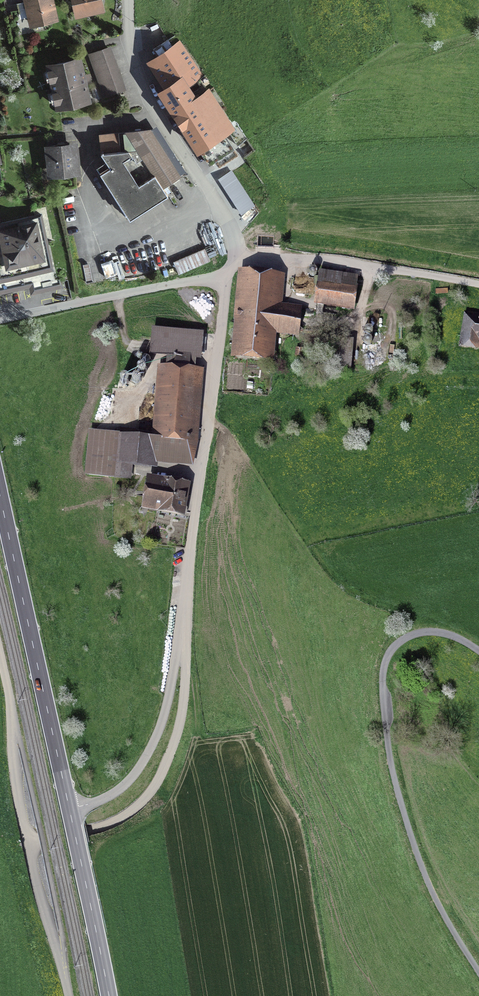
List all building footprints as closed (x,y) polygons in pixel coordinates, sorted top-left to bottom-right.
[(52,0),(37,0),(27,2),(32,24),(56,19),(52,0)] [(77,11),(85,9),(86,14),(95,12),(94,7),(101,6),(100,0),(75,0),(77,11)] [(173,48),(171,45),(169,47),(171,50),(166,52),(164,48),(157,52),(160,56),(151,62),(167,88),(162,91),(198,149),(199,148),(209,164),(237,147),(231,137),(236,134),(180,44),(173,48)] [(104,95),(123,89),(108,48),(90,54),(104,95)] [(49,66),(58,107),(88,101),(85,83),(87,83),(85,76),(83,76),(80,59),(49,66)] [(178,177),(150,130),(100,135),(101,153),(110,167),(101,172),(129,218),(167,194),(162,187),(178,177)] [(51,150),(53,172),(76,170),(74,148),(67,148),(66,144),(58,145),(58,149),(51,150)] [(263,182),(253,167),(227,184),(236,199),(263,182)] [(56,279),(41,214),(0,223),(0,222),(0,291),(43,282),(44,289),(63,284),(62,278),(56,279)] [(210,260),(205,248),(173,261),(178,274),(210,260)] [(319,276),(320,273),(318,270),(314,269),(311,271),(311,275),(313,277),(316,278),(319,276)] [(245,275),(237,354),(268,357),(270,332),(298,335),(300,308),(273,305),(276,278),(245,275)] [(341,286),(320,284),(317,303),(351,308),(356,278),(342,276),(341,286)] [(468,316),(464,341),(474,343),(475,341),(478,341),(478,318),(468,316)] [(366,335),(369,336),(371,335),(373,333),(373,330),(371,328),(369,327),(366,327),(365,330),(364,332),(366,335)] [(151,351),(196,356),(199,333),(154,329),(151,351)] [(370,337),(368,336),(365,337),(364,339),(364,342),(366,344),(368,345),(371,344),(372,341),(372,339),(370,337)] [(330,338),(327,368),(344,370),(347,340),(330,338)] [(150,358),(147,356),(144,357),(142,359),(142,363),(145,365),(148,364),(150,362),(150,358)] [(145,367),(142,365),(139,366),(137,369),(138,372),(141,374),(144,373),(146,370),(145,367)] [(199,407),(192,406),(195,370),(165,368),(160,431),(161,431),(159,448),(179,449),(178,459),(188,459),(192,415),(198,416),(199,407)] [(121,377),(120,380),(122,383),(125,384),(128,382),(129,379),(127,376),(124,375),(121,377)] [(134,375),(132,378),(132,381),(135,383),(138,383),(140,380),(140,377),(137,375),(134,375)] [(93,432),(89,475),(129,479),(130,465),(150,467),(153,438),(93,432)] [(186,486),(150,480),(146,505),(181,511),(186,486)]
